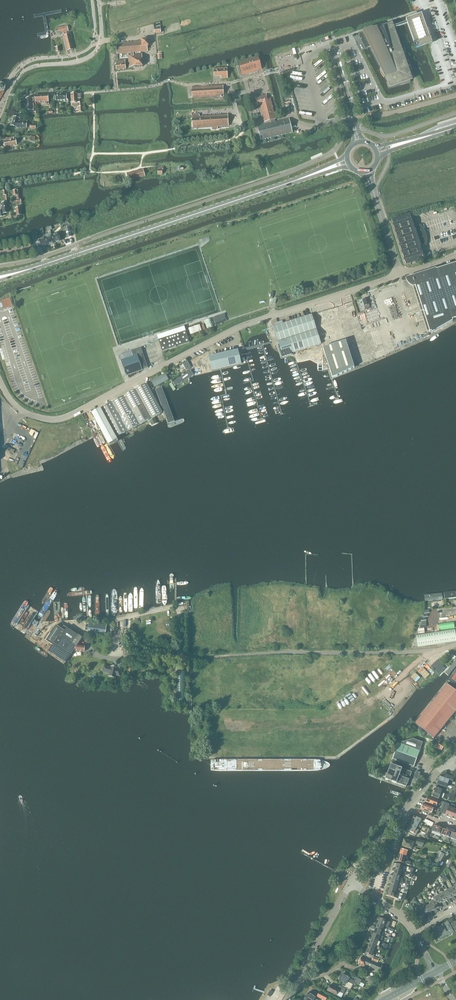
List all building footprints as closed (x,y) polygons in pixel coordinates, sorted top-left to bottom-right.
[(432,42),(422,14),(416,16),(406,19),(407,23),(416,48),(425,45),(432,42)] [(410,80),(412,79),(408,69),(394,28),(392,23),(362,32),(361,35),(364,41),(368,48),(369,47),(370,47),(381,68),(380,68),(380,69),(380,70),(380,71),(380,72),(381,73),(381,74),(382,75),(383,76),(384,77),(385,77),(388,82),(386,82),(388,89),(410,82),(411,82),(410,80)] [(64,36),(68,51),(73,49),(69,34),(64,36)] [(133,53),(141,52),(148,51),(147,46),(149,46),(148,39),(141,40),(141,41),(116,44),(117,52),(117,54),(131,53),(133,53)] [(133,53),(131,53),(131,55),(128,55),(129,67),(143,66),(142,54),(134,54),(133,53)] [(238,63),(241,75),(262,69),(258,57),(238,63)] [(116,61),(117,70),(126,69),(125,60),(116,61)] [(227,68),(214,68),(214,77),(221,76),(221,79),(228,78),(227,68)] [(192,98),(215,97),(219,96),(219,98),(224,98),(223,86),(192,87),(192,98)] [(66,94),(55,95),(55,100),(65,100),(65,102),(68,102),(68,100),(67,100),(66,94)] [(77,95),(77,94),(71,94),(72,103),(72,107),(79,106),(79,107),(79,110),(76,110),(77,112),(83,112),(83,107),(80,107),(80,106),(80,99),(81,99),(81,94),(77,95)] [(48,95),(35,96),(35,102),(44,102),(45,105),(49,104),(48,95)] [(271,120),(275,119),(276,119),(271,98),(269,99),(268,99),(267,95),(256,98),(258,105),(263,104),(266,116),(267,121),(271,120)] [(34,111),(34,98),(26,99),(20,99),(21,103),(24,103),(26,103),(26,111),(34,111)] [(200,115),(192,115),(193,128),(203,128),(212,127),(218,127),(229,126),(228,115),(203,116),(200,116),(200,115)] [(14,117),(11,126),(16,127),(16,128),(27,128),(27,122),(27,120),(21,119),(14,117)] [(275,122),(271,123),(268,124),(262,125),(260,126),(258,126),(259,132),(261,140),(293,132),(289,119),(275,122)] [(4,138),(5,147),(17,145),(16,140),(14,140),(14,137),(7,139),(7,138),(4,138)] [(143,169),(127,174),(129,181),(145,176),(143,169)] [(0,210),(0,217),(3,216),(3,214),(8,212),(7,202),(2,203),(2,210),(0,210)] [(420,246),(425,244),(426,244),(426,242),(426,241),(426,239),(426,237),(425,238),(424,236),(425,235),(424,233),(423,231),(422,228),(420,226),(414,228),(410,214),(392,220),(406,265),(424,260),(420,246)] [(59,233),(52,236),(54,243),(61,241),(59,233)] [(52,236),(45,238),(48,245),(54,243),(52,236)] [(48,245),(45,238),(39,240),(41,247),(48,245)] [(433,246),(435,253),(445,250),(443,243),(433,246)] [(432,333),(453,321),(452,320),(455,318),(455,263),(410,278),(413,287),(415,286),(430,332),(431,332),(432,333)] [(10,298),(1,301),(1,303),(3,308),(3,309),(12,306),(10,298)] [(359,302),(360,304),(360,305),(361,307),(364,306),(365,308),(369,307),(368,303),(367,304),(365,300),(359,302)] [(343,306),(347,318),(356,315),(352,303),(343,306)] [(273,327),(283,356),(321,344),(312,315),(273,327)] [(214,327),(211,318),(204,320),(207,329),(214,327)] [(194,333),(202,331),(200,325),(190,328),(188,328),(190,334),(194,333)] [(157,335),(162,351),(190,342),(185,326),(157,335)] [(270,351),(264,333),(260,334),(265,352),(270,351)] [(323,348),(332,377),(342,374),(342,373),(347,372),(347,371),(351,369),(354,368),(346,341),(323,348)] [(133,356),(121,361),(126,376),(127,376),(130,374),(131,374),(134,373),(135,373),(138,372),(139,372),(138,371),(142,370),(148,368),(141,348),(134,350),(135,352),(132,353),(133,356)] [(209,356),(212,370),(241,363),(238,350),(209,356)] [(175,387),(193,375),(190,370),(171,382),(175,387)] [(151,381),(154,387),(168,379),(165,374),(151,381)] [(147,384),(101,408),(92,413),(109,446),(118,441),(116,437),(162,412),(147,384)] [(155,389),(156,392),(168,423),(174,421),(161,387),(155,389)] [(441,593),(424,595),(424,602),(442,600),(441,593)] [(425,627),(428,627),(428,612),(430,612),(430,609),(425,609),(425,613),(421,613),(421,628),(419,628),(419,633),(425,633),(425,627)] [(440,630),(455,627),(454,621),(439,624),(440,630)] [(89,623),(88,633),(103,635),(104,625),(89,623)] [(57,625),(46,641),(53,645),(48,651),(66,663),(74,650),(78,651),(79,652),(80,652),(81,651),(84,652),(85,646),(78,645),(82,638),(64,626),(63,627),(61,626),(60,628),(57,625)] [(418,647),(455,641),(455,637),(455,629),(416,634),(418,647)] [(455,667),(455,659),(444,672),(448,676),(455,667)] [(445,669),(439,663),(437,660),(431,666),(439,675),(445,669)] [(110,674),(109,676),(116,678),(116,675),(120,676),(122,670),(118,669),(118,668),(111,666),(111,668),(109,667),(104,666),(103,670),(106,671),(105,673),(110,674)] [(455,711),(455,692),(447,684),(415,724),(434,739),(455,711)] [(412,772),(419,752),(420,751),(423,742),(413,739),(402,742),(401,744),(398,743),(385,779),(387,780),(388,781),(391,782),(406,787),(407,784),(407,785),(409,780),(412,772)] [(445,745),(438,741),(436,744),(432,742),(430,745),(435,748),(440,750),(440,749),(442,750),(445,745)] [(447,797),(450,798),(451,795),(445,793),(445,794),(441,792),(442,790),(435,787),(433,792),(447,797)] [(436,806),(438,801),(427,796),(425,802),(436,806)] [(448,804),(444,802),(440,812),(446,814),(448,807),(447,807),(448,804)] [(423,804),(421,809),(431,813),(433,808),(423,804)] [(448,807),(446,814),(445,816),(450,818),(454,809),(448,807)] [(412,819),(412,820),(420,825),(421,823),(420,822),(421,819),(414,816),(412,819)] [(412,820),(410,825),(416,829),(418,826),(420,827),(421,825),(420,825),(412,820)] [(416,829),(410,825),(409,826),(407,830),(416,835),(419,830),(416,829)] [(443,829),(434,826),(432,831),(441,835),(443,829)] [(452,832),(443,829),(441,835),(450,838),(452,832)] [(402,846),(411,849),(413,842),(404,840),(402,846)] [(435,860),(434,861),(437,862),(439,864),(441,861),(444,854),(440,852),(435,860)] [(406,856),(400,854),(398,858),(396,858),(395,861),(410,865),(411,862),(405,860),(406,856)] [(393,876),(392,879),(403,883),(404,879),(402,879),(402,877),(400,876),(394,874),(392,874),(391,876),(393,876)] [(447,890),(452,898),(453,901),(455,900),(455,898),(454,898),(454,896),(455,895),(455,894),(452,887),(447,890)] [(389,890),(387,889),(386,891),(388,892),(387,895),(396,898),(398,892),(396,892),(389,890)] [(443,892),(447,900),(449,904),(451,902),(450,900),(449,899),(452,898),(447,890),(443,892)] [(443,892),(438,895),(442,903),(444,906),(447,905),(446,903),(445,903),(444,902),(447,900),(443,892)] [(433,897),(434,899),(438,908),(439,907),(439,909),(442,907),(441,905),(440,906),(439,904),(442,903),(438,895),(433,897)] [(429,901),(430,904),(434,910),(436,914),(438,912),(437,910),(436,909),(438,908),(434,899),(429,901)] [(430,904),(426,906),(429,913),(431,916),(433,915),(432,913),(431,911),(434,910),(430,904)] [(425,905),(420,907),(424,915),(425,917),(426,919),(429,917),(428,915),(427,916),(426,914),(429,913),(426,906),(425,905)] [(424,915),(420,907),(415,910),(421,921),(424,920),(423,918),(422,917),(424,915)] [(379,920),(378,923),(384,926),(386,922),(387,923),(389,924),(390,922),(389,921),(387,921),(378,917),(377,919),(379,920)] [(432,928),(439,940),(454,932),(448,921),(439,926),(438,924),(432,928)] [(377,925),(376,928),(384,931),(385,928),(387,929),(388,927),(384,926),(378,923),(376,922),(375,924),(377,925)] [(375,930),(373,933),(383,937),(382,936),(384,931),(376,928),(374,927),(373,929),(375,930)] [(373,935),(371,938),(381,942),(383,937),(373,933),(372,932),(371,934),(373,935)] [(371,940),(369,943),(379,947),(381,942),(371,938),(369,937),(369,939),(371,940)] [(369,945),(367,948),(374,951),(375,947),(377,948),(376,948),(379,950),(380,947),(379,947),(369,943),(367,942),(367,944),(369,945)] [(374,951),(367,948),(365,953),(373,957),(376,951),(374,951)] [(367,966),(373,968),(380,971),(382,966),(361,957),(358,964),(366,968),(367,966)] [(355,981),(351,979),(349,978),(350,978),(348,977),(347,976),(342,974),(339,980),(340,980),(347,983),(347,984),(348,982),(349,982),(353,984),(354,982),(355,981)] [(327,991),(336,995),(338,991),(343,994),(346,989),(339,985),(338,988),(330,985),(327,991)] [(324,999),(326,999),(328,996),(319,992),(317,996),(324,999)]
